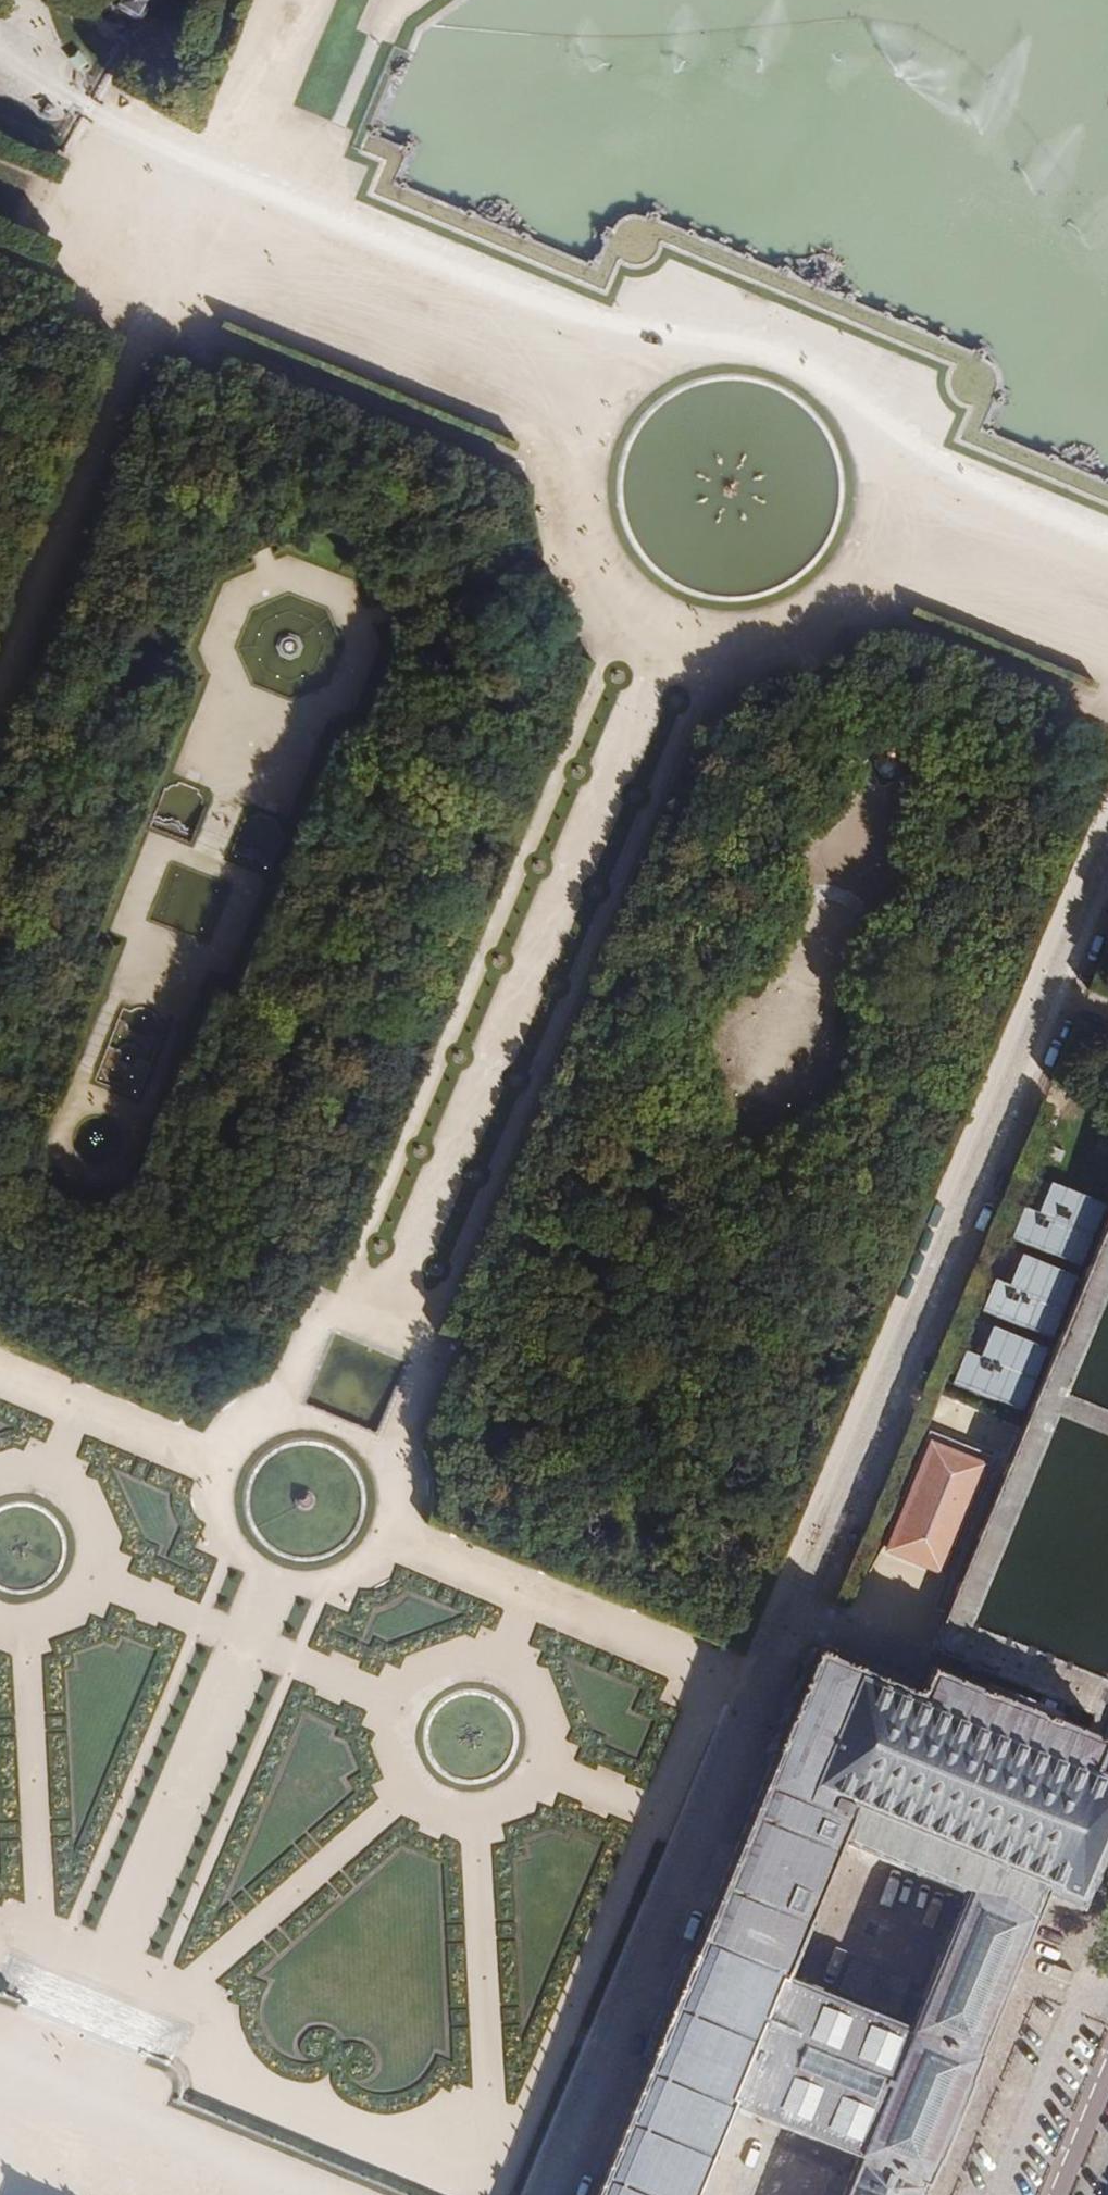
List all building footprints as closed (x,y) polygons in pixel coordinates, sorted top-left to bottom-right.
[(119,2),(145,17),(155,0),(120,0),(119,2)] [(39,138),(70,138),(69,108),(38,108),(39,138)] [(926,1647),(1042,1695),(1035,1710),(1107,1740),(1107,1683),(971,1629),(1059,1420),(1107,1440),(1107,1412),(1069,1396),(1107,1302),(1107,1211),(926,1647)] [(736,2113),(858,2162),(844,2194),(932,2194),(1053,1906),(1087,1920),(1107,1870),(1107,1768),(1106,1768),(1107,1764),(1107,1740),(1035,1710),(930,1666),(921,1687),(811,1641),(795,1677),(762,1754),(772,1759),(688,1963),(679,1960),(640,2052),(649,2057),(594,2194),(702,2194),(736,2113)] [(907,1987),(824,1956),(812,1986),(893,2022),(907,1987)]
